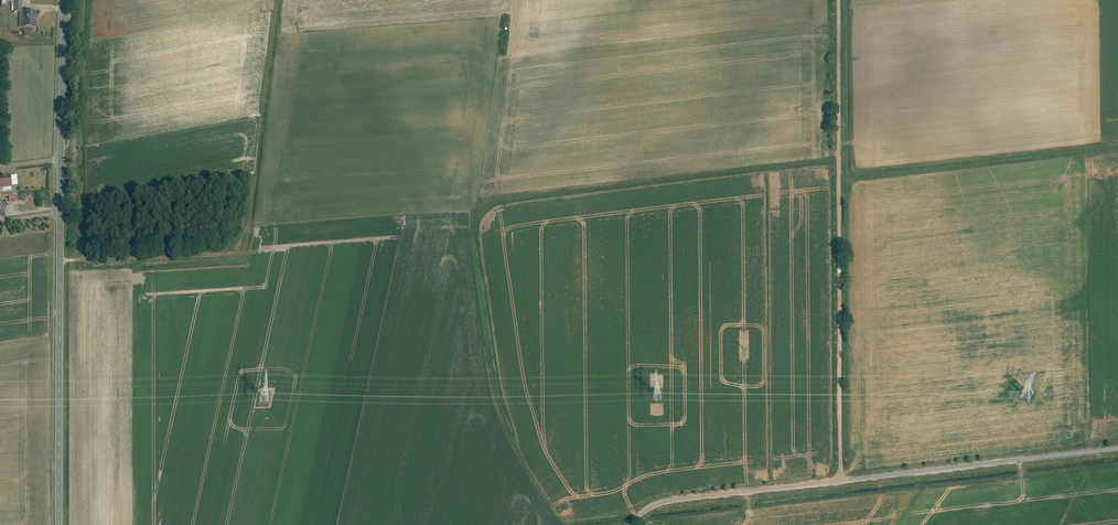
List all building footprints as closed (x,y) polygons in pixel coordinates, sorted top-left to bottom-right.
[(12,12),(20,12),(20,0),(12,0),(12,12)] [(35,28),(36,12),(21,12),(21,27),(35,28)] [(11,186),(10,175),(0,176),(0,188),(11,186)] [(5,219),(4,212),(4,208),(8,207),(8,201),(0,201),(0,219),(5,219)]
